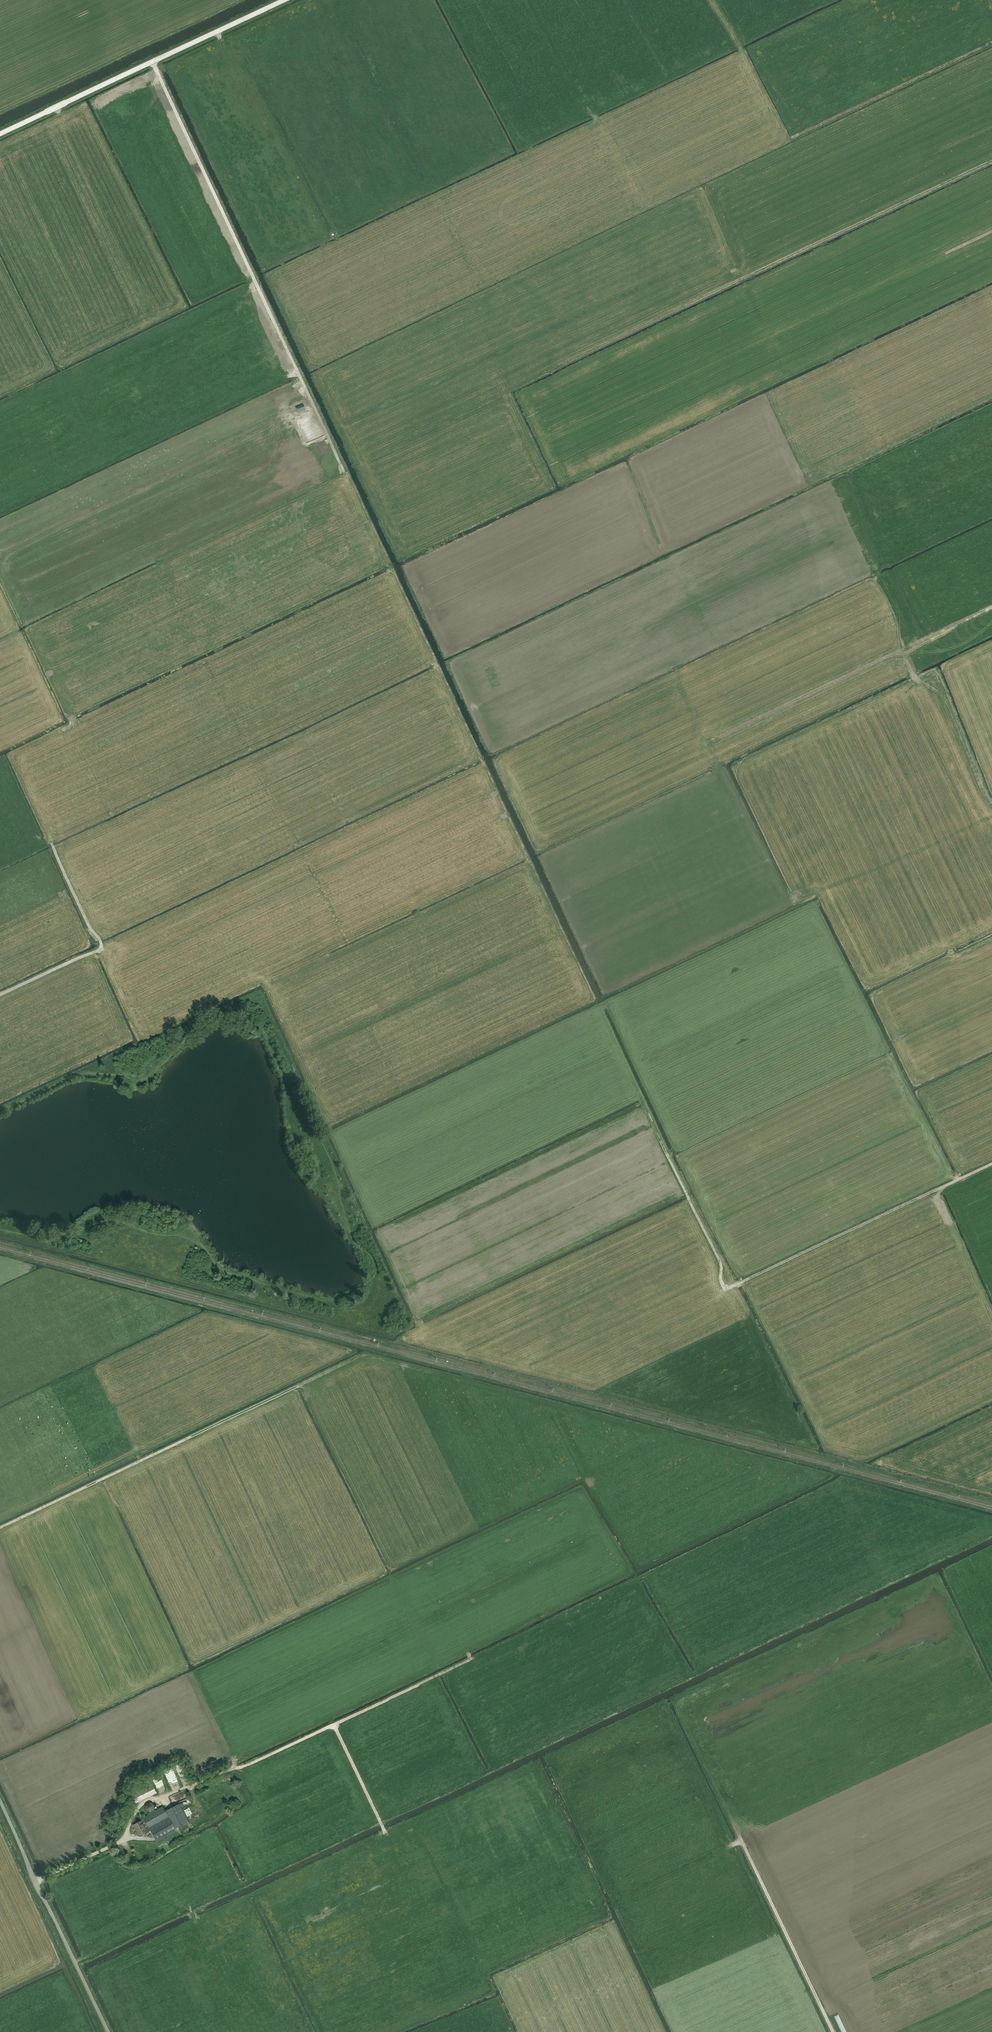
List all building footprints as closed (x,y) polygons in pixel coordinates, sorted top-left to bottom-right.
[(155,1777),(157,1786),(169,1783),(167,1774),(155,1777)] [(171,1778),(174,1787),(181,1784),(177,1776),(171,1778)] [(163,1807),(143,1817),(144,1819),(133,1825),(134,1825),(136,1829),(139,1835),(145,1832),(146,1833),(151,1831),(157,1842),(177,1830),(175,1828),(189,1821),(179,1804),(168,1809),(165,1811),(163,1807)] [(201,1804),(194,1805),(195,1815),(202,1814),(201,1804)]
